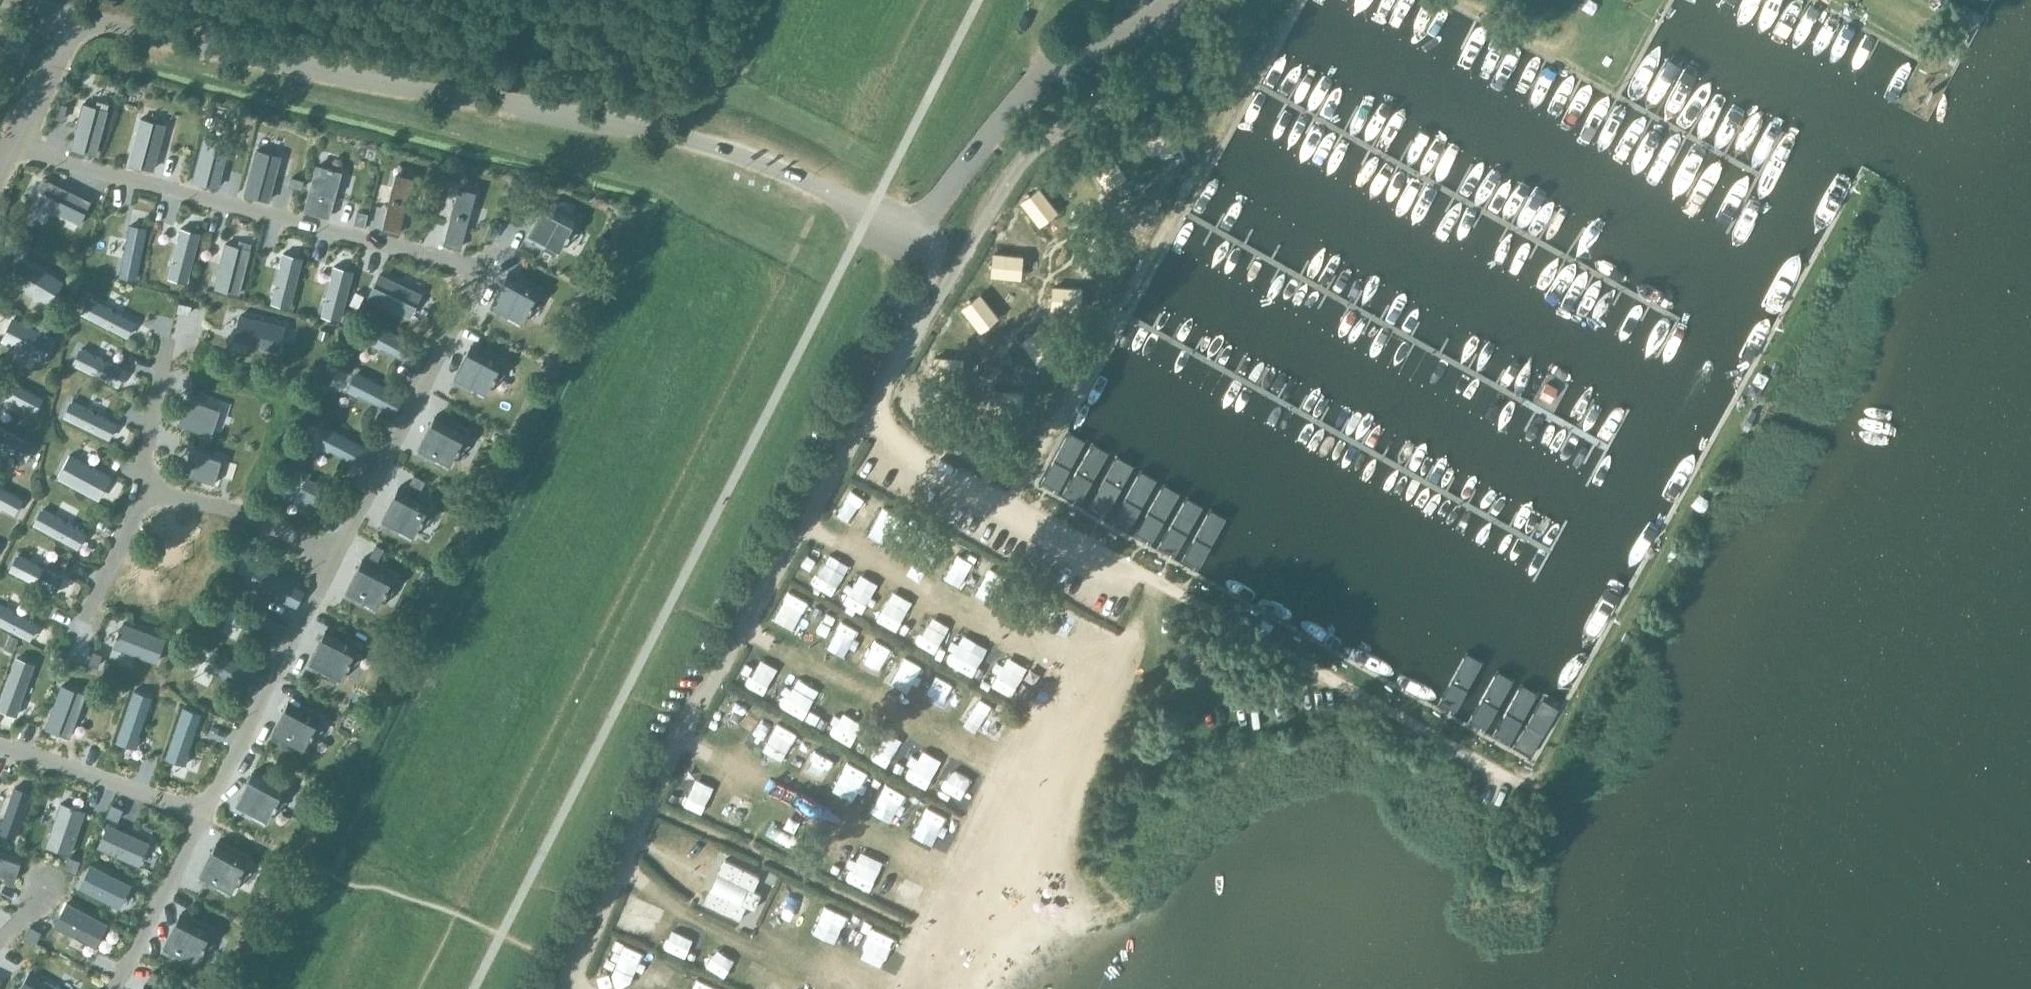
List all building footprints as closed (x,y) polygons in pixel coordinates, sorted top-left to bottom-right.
[(84,103),(72,149),(97,155),(108,110),(84,103)] [(132,132),(132,165),(170,165),(170,132),(132,132)] [(204,135),(192,181),(219,189),(231,142),(204,135)] [(256,150),(244,195),(270,202),(282,156),(256,150)] [(316,163),(298,191),(331,212),(349,184),(316,163)] [(396,173),(382,231),(400,234),(413,177),(396,173)] [(50,181),(38,204),(80,224),(91,201),(50,181)] [(459,187),(444,244),(461,248),(476,192),(459,187)] [(1114,191),(1106,204),(1164,238),(1172,224),(1114,191)] [(545,204),(527,239),(556,254),(574,219),(545,204)] [(130,225),(120,277),(137,280),(147,228),(130,225)] [(181,228),(169,278),(188,283),(201,233),(181,228)] [(226,243),(215,289),(240,295),(251,249),(226,243)] [(991,248),(990,271),(1013,271),(1013,249),(991,248)] [(24,251),(5,284),(34,301),(53,267),(24,251)] [(284,254),(272,303),(291,308),(303,258),(284,254)] [(335,266),(322,316),(341,321),(354,271),(335,266)] [(419,271),(389,286),(407,320),(437,305),(419,271)] [(508,275),(490,310),(519,325),(537,290),(508,275)] [(1062,313),(1084,319),(1089,299),(1067,293),(1062,313)] [(89,298),(81,314),(128,338),(136,322),(89,298)] [(278,351),(284,326),(240,315),(234,340),(278,351)] [(14,317),(1,340),(43,362),(55,339),(14,317)] [(381,326),(371,343),(419,367),(428,350),(381,326)] [(471,346),(453,381),(483,396),(501,362),(471,346)] [(80,349),(73,365),(119,387),(127,371),(80,349)] [(1053,376),(1084,374),(1083,364),(1053,366),(1053,376)] [(357,372),(348,390),(396,413),(405,396),(357,372)] [(36,413),(44,398),(0,375),(0,395),(36,413)] [(1038,426),(1045,405),(1023,397),(1016,418),(1038,426)] [(72,401),(64,417),(110,440),(118,424),(72,401)] [(436,418),(418,453),(447,468),(465,434),(436,418)] [(27,461),(35,445),(0,427),(0,447),(27,461)] [(328,427),(319,445),(367,469),(376,452),(328,427)] [(1070,432),(1041,485),(1056,493),(1086,441),(1070,432)] [(289,456),(313,461),(318,437),(294,433),(289,456)] [(1093,444),(1063,497),(1079,506),(1108,453),(1093,444)] [(70,455),(58,477),(99,500),(111,477),(70,455)] [(1117,458),(1087,510),(1103,519),(1133,467),(1117,458)] [(1141,471),(1112,524),(1127,533),(1157,480),(1141,471)] [(307,477),(298,495),(343,518),(353,498),(307,477)] [(1163,485),(1135,537),(1150,546),(1179,493),(1163,485)] [(15,516),(24,500),(0,486),(0,507),(15,516)] [(399,489),(381,524),(410,539),(428,504),(399,489)] [(1187,498),(1158,551),(1174,559),(1202,507),(1187,498)] [(943,500),(938,509),(966,524),(971,515),(943,500)] [(43,509),(34,524),(79,550),(88,534),(43,509)] [(1211,510),(1182,563),(1198,572),(1226,519),(1211,510)] [(1030,524),(1017,552),(1044,565),(1042,570),(1051,574),(1058,559),(1046,553),(1055,536),(1030,524)] [(17,555),(9,571),(56,593),(64,578),(17,555)] [(362,560),(344,595),(373,610),(391,575),(362,560)] [(257,566),(248,583),(296,608),(306,590),(257,566)] [(32,640),(40,624),(0,604),(0,625),(32,640)] [(157,663),(166,639),(123,623),(115,647),(157,663)] [(872,666),(888,637),(865,624),(849,653),(872,666)] [(326,631),(308,666),(337,681),(355,647),(326,631)] [(214,650),(205,667),(254,692),(263,675),(214,650)] [(115,691),(130,663),(113,654),(98,682),(115,691)] [(1466,654),(1438,707),(1453,716),(1482,663),(1466,654)] [(0,703),(0,710),(17,716),(21,704),(35,664),(16,657),(0,703)] [(1015,664),(1005,683),(1022,693),(1033,674),(1015,664)] [(1498,672),(1469,725),(1485,733),(1514,680),(1498,672)] [(1522,684),(1493,737),(1509,746),(1537,693),(1522,684)] [(62,686),(46,728),(70,737),(85,694),(62,686)] [(134,691),(116,741),(135,748),(152,697),(134,691)] [(1545,695),(1516,747),(1532,756),(1561,703),(1545,695)] [(986,697),(980,711),(1002,720),(1008,706),(986,697)] [(289,702),(271,737),(300,752),(318,718),(289,702)] [(183,707),(166,758),(184,765),(202,714),(183,707)] [(957,767),(947,788),(978,803),(988,782),(957,767)] [(252,774),(234,808),(264,823),(282,789),(252,774)] [(0,830),(0,833),(16,838),(31,793),(15,787),(0,830)] [(61,803),(47,846),(71,854),(85,811),(61,803)] [(108,824),(98,847),(139,865),(150,842),(108,824)] [(217,844),(199,878),(228,894),(246,859),(217,844)] [(856,846),(846,866),(867,877),(878,857),(856,846)] [(0,856),(0,875),(15,880),(21,863),(0,856)] [(718,874),(721,875),(713,891),(711,890),(704,903),(739,920),(746,906),(754,909),(761,895),(753,891),(760,877),(725,860),(718,874)] [(91,865),(80,888),(120,908),(131,886),(91,865)] [(894,893),(919,904),(927,886),(903,875),(894,893)] [(67,903),(56,926),(96,946),(108,924),(67,903)] [(180,915),(162,950),(192,965),(210,930),(180,915)] [(622,932),(614,951),(636,960),(644,941),(622,932)] [(30,973),(21,988),(22,988),(58,988),(30,973)]
